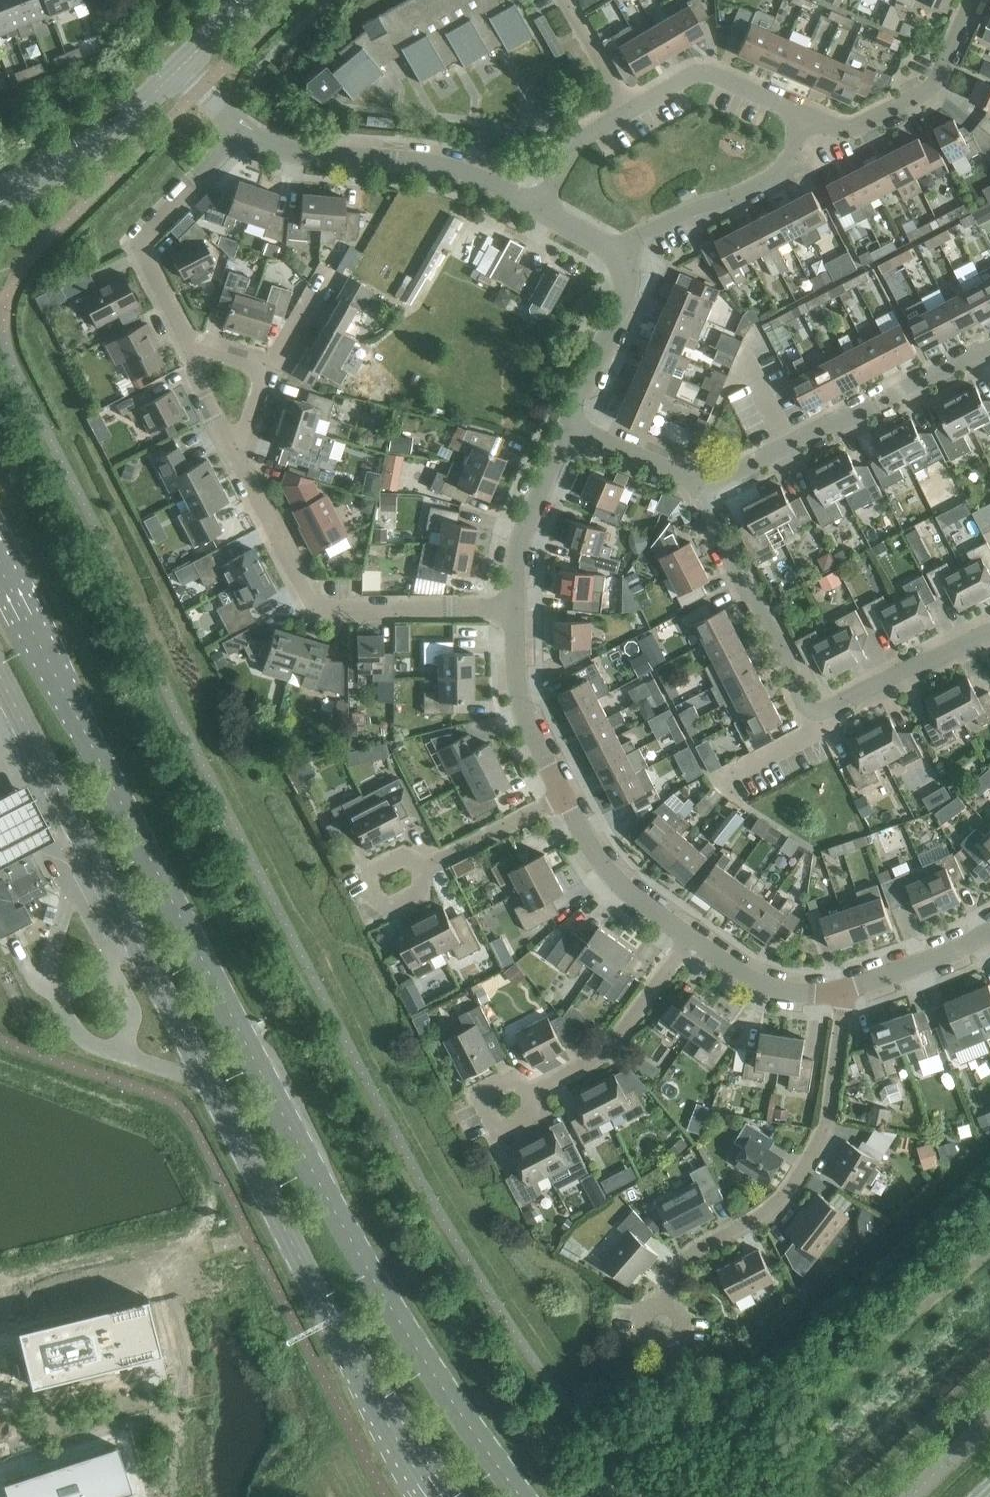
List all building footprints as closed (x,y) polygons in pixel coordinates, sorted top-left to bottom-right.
[(14,35),(19,33),(21,37),(35,31),(31,23),(22,0),(0,0),(14,35)] [(6,34),(7,38),(14,35),(0,0),(0,36),(6,34)] [(31,23),(43,18),(45,23),(52,20),(44,0),(22,0),(31,23)] [(52,20),(59,18),(57,13),(84,2),(83,0),(44,0),(52,20)] [(361,25),(364,31),(338,53),(329,60),(336,69),(331,73),(325,66),(305,83),(304,91),(321,103),(341,86),(352,100),(384,73),(378,66),(387,58),(384,53),(394,48),(397,53),(401,51),(420,83),(446,68),(443,64),(457,56),(464,68),(490,53),(487,49),(501,41),(507,52),(533,38),(512,0),(405,0),(361,25)] [(670,16),(687,45),(705,34),(698,23),(708,17),(698,0),(690,0),(686,2),(688,6),(670,16)] [(801,8),(813,13),(817,4),(806,0),(805,0),(801,8)] [(945,11),(950,0),(919,0),(945,11)] [(881,25),(894,31),(899,19),(894,6),(890,4),(881,25)] [(739,7),(731,26),(731,37),(742,42),(736,55),(755,63),(769,32),(775,17),(759,10),(755,11),(754,14),(739,7)] [(827,19),(838,24),(842,15),(830,10),(827,19)] [(533,20),(555,58),(565,52),(543,14),(533,20)] [(842,15),(838,24),(850,29),(854,21),(842,15)] [(670,16),(653,26),(670,55),(687,45),(670,16)] [(903,22),(899,32),(910,36),(914,26),(903,22)] [(629,26),(601,42),(617,70),(628,64),(634,76),(652,65),(635,36),(629,26)] [(653,26),(635,36),(652,65),(670,55),(653,26)] [(884,28),(879,36),(895,45),(900,37),(884,28)] [(787,40),(774,71),(792,79),(806,48),(810,39),(791,31),(787,40)] [(755,63),(774,71),(787,40),(769,32),(755,63)] [(79,48),(65,54),(69,62),(82,57),(79,48)] [(792,79),(811,87),(824,56),(806,48),(792,79)] [(842,64),(829,95),(848,103),(854,91),(864,95),(867,90),(872,93),(888,85),(891,77),(875,70),(874,73),(864,69),(867,63),(864,56),(850,50),(843,65),(842,64)] [(69,62),(65,54),(52,59),(56,67),(69,62)] [(811,87),(829,95),(842,64),(824,56),(811,87)] [(565,57),(553,64),(563,82),(575,75),(565,57)] [(41,63),(27,69),(31,77),(44,72),(41,63)] [(31,77),(27,69),(14,74),(18,82),(31,77)] [(979,124),(989,133),(989,85),(979,81),(971,101),(989,109),(986,116),(979,124)] [(979,124),(971,134),(964,137),(955,120),(935,130),(951,161),(966,154),(969,159),(982,152),(989,156),(989,133),(979,124)] [(919,139),(901,148),(916,178),(935,168),(939,177),(950,172),(936,145),(926,151),(919,139)] [(901,148),(883,158),(898,187),(904,200),(923,191),(916,178),(901,148)] [(883,158),(864,167),(880,197),(898,187),(883,158)] [(864,167),(846,176),(867,218),(877,213),(871,201),(880,197),(864,167)] [(867,218),(846,176),(827,186),(843,216),(852,211),(858,222),(867,218)] [(236,217),(247,221),(258,188),(238,181),(231,200),(221,196),(199,218),(232,229),(236,217)] [(258,188),(247,221),(266,228),(264,236),(281,242),(283,217),(272,213),(278,194),(258,188)] [(676,193),(678,198),(688,194),(685,188),(676,193)] [(813,191),(793,202),(815,242),(823,238),(817,227),(828,220),(813,191)] [(309,227),(321,228),(323,196),(302,194),(300,212),(288,211),(286,238),(307,240),(309,227)] [(913,199),(919,212),(930,207),(925,194),(913,199)] [(323,196),(321,228),(319,244),(320,244),(321,241),(333,242),(333,239),(355,241),(358,236),(360,213),(344,211),(345,198),(323,196)] [(793,202),(774,212),(789,241),(801,235),(807,247),(815,242),(793,202)] [(952,221),(959,217),(961,220),(972,214),(966,204),(948,213),(936,218),(941,227),(952,221)] [(774,212),(755,221),(782,273),(790,269),(778,247),(789,241),(774,212)] [(440,252),(459,219),(450,214),(413,278),(407,275),(401,285),(406,288),(401,298),(410,304),(440,252)] [(972,214),(961,220),(965,228),(977,222),(972,214)] [(755,221),(736,231),(751,261),(762,255),(774,277),(782,273),(755,221)] [(183,279),(189,276),(193,285),(209,277),(204,268),(214,263),(202,240),(208,235),(195,222),(178,239),(183,249),(171,255),(183,279)] [(930,222),(918,228),(922,236),(934,230),(930,222)] [(922,236),(918,228),(907,234),(911,242),(922,236)] [(948,230),(937,236),(940,244),(952,238),(948,230)] [(751,261),(736,231),(716,242),(725,258),(714,264),(727,289),(746,278),(740,267),(751,261)] [(940,244),(937,236),(925,242),(929,249),(940,244)] [(475,269),(472,276),(477,279),(477,280),(486,285),(490,277),(533,301),(529,309),(531,314),(538,318),(543,317),(548,309),(548,310),(566,276),(547,266),(542,276),(514,261),(522,247),(509,240),(503,252),(490,244),(484,254),(477,267),(483,271),(481,273),(481,272),(481,273),(475,269)] [(893,241),(882,247),(886,255),(897,249),(893,241)] [(886,255),(882,247),(871,253),(870,251),(859,256),(865,266),(886,255)] [(910,249),(899,255),(903,263),(914,257),(910,249)] [(903,263),(899,255),(888,261),(892,269),(903,263)] [(836,263),(842,277),(858,269),(851,256),(836,263)] [(266,261),(252,258),(250,269),(263,272),(266,261)] [(909,265),(900,271),(910,286),(919,280),(909,265)] [(979,274),(989,294),(989,268),(979,274)] [(59,286),(65,298),(94,284),(88,271),(59,286)] [(222,327),(243,334),(255,298),(243,294),(249,277),(228,271),(216,310),(227,314),(222,327)] [(865,272),(854,278),(858,286),(869,280),(865,272)] [(79,296),(96,328),(138,306),(122,274),(79,296)] [(961,283),(980,321),(989,316),(989,294),(979,274),(961,283)] [(339,301),(325,325),(341,333),(359,303),(365,306),(373,292),(349,278),(336,300),(339,301)] [(858,286),(854,278),(843,284),(847,292),(858,286)] [(676,284),(668,304),(707,320),(712,310),(720,290),(695,279),(690,290),(676,284)] [(957,296),(947,302),(962,331),(980,321),(961,283),(952,287),(957,296)] [(255,298),(243,334),(264,340),(272,314),(283,318),(291,291),(271,285),(266,301),(255,298)] [(50,291),(35,298),(41,311),(56,303),(50,291)] [(829,291),(818,297),(822,305),(833,299),(829,291)] [(822,305),(818,297),(806,303),(811,310),(822,305)] [(923,301),(904,311),(909,321),(924,350),(943,340),(928,311),(923,301)] [(947,302),(928,311),(943,340),(962,331),(947,302)] [(668,304),(660,323),(690,336),(699,340),(707,320),(668,304)] [(793,310),(781,316),(785,323),(797,318),(793,310)] [(744,314),(741,319),(752,324),(753,323),(744,314)] [(785,323),(781,316),(770,321),(774,329),(785,323)] [(660,323),(651,343),(681,355),(685,346),(695,350),(699,340),(690,336),(660,323)] [(121,360),(131,379),(161,364),(149,339),(154,336),(148,324),(106,345),(115,363),(121,360)] [(901,324),(883,334),(898,363),(917,354),(901,324)] [(307,348),(299,362),(292,374),(311,386),(319,373),(340,385),(347,372),(326,360),(341,333),(325,325),(311,350),(307,348)] [(723,332),(717,347),(737,356),(743,341),(723,332)] [(839,339),(846,353),(862,382),(880,373),(865,343),(855,348),(848,334),(839,339)] [(883,334),(865,343),(880,373),(898,363),(883,334)] [(651,343),(643,362),(673,375),(677,365),(686,369),(690,359),(681,355),(651,343)] [(737,356),(717,347),(710,344),(705,356),(732,368),(737,356)] [(846,353),(828,362),(843,391),(862,382),(846,353)] [(825,401),(810,371),(802,357),(793,362),(800,376),(791,381),(807,410),(825,401)] [(643,362),(635,381),(665,394),(673,375),(643,362)] [(828,362),(810,371),(825,401),(843,391),(828,362)] [(725,383),(728,375),(715,370),(712,378),(725,383)] [(635,381),(626,400),(656,413),(665,394),(635,381)] [(724,385),(716,381),(712,391),(720,395),(724,385)] [(956,397),(973,430),(983,425),(988,435),(989,434),(989,403),(985,405),(976,386),(956,397)] [(140,416),(148,433),(184,415),(171,391),(147,403),(142,392),(116,405),(122,416),(127,414),(131,421),(140,416)] [(720,395),(712,391),(707,403),(715,406),(720,395)] [(284,397),(277,420),(313,432),(318,418),(327,421),(334,400),(309,392),(305,404),(284,397)] [(973,430),(956,397),(937,407),(947,425),(936,431),(951,461),(972,451),(964,435),(973,430)] [(656,413),(626,400),(618,420),(648,433),(656,413)] [(98,411),(86,418),(92,430),(104,423),(98,411)] [(700,418),(695,430),(703,433),(708,422),(700,418)] [(313,432),(277,420),(270,443),(291,449),(287,461),(318,471),(321,459),(327,461),(334,439),(313,432)] [(912,420),(892,430),(909,463),(915,473),(945,458),(932,433),(921,438),(912,420)] [(469,455),(464,466),(496,480),(505,459),(497,455),(504,439),(494,436),(466,429),(457,450),(469,455)] [(703,433),(695,430),(690,441),(698,445),(703,433)] [(909,463),(892,430),(873,440),(882,458),(872,464),(885,489),(905,478),(900,468),(909,463)] [(390,435),(389,450),(410,453),(412,438),(390,435)] [(178,487),(184,498),(217,481),(206,459),(189,469),(178,447),(153,460),(169,492),(178,487)] [(848,453),(828,463),(845,496),(855,491),(863,507),(883,496),(868,466),(857,471),(848,453)] [(496,480),(464,466),(453,461),(446,475),(437,471),(430,488),(465,503),(470,493),(487,500),(496,480)] [(845,496),(828,463),(809,473),(818,491),(808,497),(823,527),(844,517),(836,501),(845,496)] [(370,471),(365,495),(375,497),(380,474),(370,471)] [(304,536),(313,552),(345,536),(324,496),(319,498),(311,483),(312,480),(287,472),(283,485),(282,485),(295,510),(294,511),(306,535),(304,536)] [(619,472),(614,482),(625,487),(630,477),(619,472)] [(583,497),(599,503),(594,515),(620,526),(629,504),(620,500),(625,487),(614,482),(593,473),(583,497)] [(217,481),(184,498),(189,509),(177,515),(193,547),(221,533),(211,511),(228,502),(217,481)] [(782,486),(762,497),(778,527),(789,521),(793,529),(812,519),(800,497),(790,503),(782,486)] [(382,512),(399,513),(401,491),(384,490),(382,512)] [(362,496),(361,502),(366,510),(372,511),(375,500),(362,496)] [(778,527),(762,497),(742,507),(750,523),(738,529),(751,555),(757,566),(777,555),(766,533),(778,527)] [(440,532),(437,545),(472,552),(476,528),(456,524),(459,512),(430,507),(426,529),(440,532)] [(983,508),(973,513),(984,534),(989,531),(989,521),(983,508)] [(158,511),(146,517),(158,541),(170,535),(158,511)] [(567,519),(562,538),(568,540),(566,545),(583,550),(579,562),(606,570),(617,573),(621,561),(610,558),(613,548),(603,545),(607,531),(573,521),(567,519)] [(671,522),(651,548),(667,578),(671,576),(701,561),(691,542),(683,546),(677,535),(671,522)] [(375,527),(374,540),(387,540),(388,528),(375,527)] [(420,555),(416,577),(445,583),(447,571),(467,575),(472,552),(437,545),(423,542),(420,555)] [(962,567),(979,601),(989,595),(989,573),(989,572),(989,547),(987,542),(967,552),(972,562),(962,567)] [(224,577),(230,588),(264,570),(252,549),(225,563),(217,548),(192,562),(205,587),(224,577)] [(701,561),(671,576),(681,595),(677,597),(683,608),(708,595),(702,584),(710,580),(701,561)] [(979,601),(962,567),(952,572),(947,563),(927,573),(940,598),(950,593),(960,611),(979,601)] [(264,570),(230,588),(218,594),(223,605),(216,609),(229,634),(255,621),(247,606),(275,592),(264,570)] [(574,610),(602,613),(606,576),(561,570),(558,596),(575,598),(574,610)] [(819,580),(825,591),(842,583),(836,571),(819,580)] [(908,595),(898,600),(915,634),(935,624),(926,605),(936,600),(924,575),(903,585),(908,595)] [(416,577),(413,593),(442,594),(445,583),(416,577)] [(915,634),(898,600),(888,605),(883,596),(863,606),(876,631),(886,626),(896,644),(915,634)] [(696,624),(706,643),(735,628),(725,609),(712,616),(707,605),(682,618),(687,629),(696,624)] [(841,630),(831,635),(847,669),(868,658),(858,640),(869,635),(856,610),(836,620),(841,630)] [(413,647),(413,620),(397,620),(397,647),(413,647)] [(557,647),(572,647),(572,652),(560,658),(566,668),(592,655),(592,622),(557,622),(557,647)] [(706,643),(715,662),(744,647),(735,628),(706,643)] [(288,680),(291,669),(301,637),(274,629),(270,641),(259,638),(253,640),(248,629),(221,643),(227,655),(243,647),(249,659),(264,663),(261,672),(288,680)] [(847,669),(831,635),(821,640),(816,631),(795,641),(808,666),(819,661),(828,679),(847,669)] [(372,672),(372,681),(393,681),(393,653),(381,653),(381,635),(357,635),(357,672),(372,672)] [(301,637),(291,669),(304,672),(301,684),(314,688),(314,686),(343,695),(343,661),(329,661),(323,659),(327,645),(301,637)] [(438,663),(438,678),(473,677),(473,653),(453,654),(452,642),(423,642),(423,663),(438,663)] [(706,667),(715,686),(754,666),(744,647),(715,662),(706,667)] [(640,655),(643,673),(655,671),(652,653),(640,655)] [(559,694),(569,714),(598,699),(611,692),(595,662),(567,677),(572,688),(559,694)] [(721,706),(726,704),(764,684),(754,666),(715,686),(712,688),(721,706)] [(660,676),(666,687),(674,683),(668,672),(660,676)] [(473,677),(438,678),(438,692),(424,692),(424,714),(453,714),(453,702),(473,701),(473,677)] [(947,689),(965,723),(976,717),(981,727),(989,722),(989,694),(989,692),(978,698),(968,678),(947,689)] [(647,683),(653,694),(661,690),(655,679),(647,683)] [(674,683),(666,687),(672,699),(680,695),(674,683)] [(735,723),(744,718),(773,703),(764,684),(726,704),(735,723)] [(965,723),(947,689),(926,700),(936,720),(925,725),(938,749),(958,739),(953,729),(965,723)] [(661,690),(653,694),(647,697),(652,706),(655,707),(658,706),(666,702),(661,690)] [(569,714),(579,732),(608,717),(598,699),(569,714)] [(773,703),(744,718),(754,737),(745,741),(751,752),(776,740),(770,729),(783,722),(773,703)] [(680,714),(685,725),(693,721),(700,717),(694,706),(680,714)] [(579,732),(588,750),(617,736),(613,727),(626,720),(621,711),(608,717),(579,732)] [(666,721),(672,732),(680,728),(674,716),(666,721)] [(890,719),(869,730),(887,764),(899,757),(904,766),(923,756),(911,732),(900,738),(890,719)] [(693,721),(685,725),(691,736),(699,732),(693,721)] [(680,728),(672,732),(678,743),(686,739),(680,728)] [(887,764),(869,730),(848,741),(858,760),(847,766),(860,790),(880,779),(875,770),(887,764)] [(449,734),(430,739),(436,750),(438,755),(448,774),(461,768),(467,780),(498,764),(487,743),(470,752),(464,741),(462,737),(453,741),(449,734)] [(588,750),(598,770),(627,755),(627,754),(637,749),(631,739),(622,744),(617,736),(588,750)] [(713,752),(717,750),(711,738),(699,744),(706,760),(715,755),(713,752)] [(598,770),(607,788),(637,773),(637,774),(646,769),(649,767),(639,748),(637,749),(627,754),(627,755),(598,770)] [(694,760),(688,748),(675,755),(681,767),(694,760)] [(498,764),(467,780),(474,793),(461,799),(471,819),(497,805),(492,795),(509,785),(498,764)] [(637,773),(607,788),(617,808),(630,801),(636,811),(661,799),(646,769),(637,774),(637,773)] [(0,793),(0,864),(54,835),(25,780),(0,793)] [(363,798),(367,806),(384,840),(404,830),(395,812),(410,805),(397,780),(363,798)] [(695,807),(705,816),(724,796),(714,786),(695,807)] [(945,786),(938,791),(944,802),(952,797),(945,786)] [(361,794),(330,810),(345,838),(356,833),(359,840),(364,850),(384,840),(367,806),(363,798),(361,794)] [(855,801),(863,818),(874,812),(866,795),(855,801)] [(659,814),(637,839),(654,853),(684,819),(695,807),(688,801),(677,813),(665,802),(655,811),(659,814)] [(943,808),(935,813),(943,824),(951,818),(943,808)] [(722,827),(712,840),(722,848),(732,836),(745,819),(735,811),(722,827)] [(654,853),(670,868),(691,843),(682,835),(691,825),(684,819),(654,853)] [(751,830),(763,837),(771,827),(758,819),(751,830)] [(782,833),(771,827),(763,837),(775,845),(782,833)] [(986,836),(978,828),(961,844),(980,864),(989,856),(989,857),(989,832),(986,836)] [(799,857),(808,845),(793,834),(784,847),(799,857)] [(853,840),(841,844),(844,853),(856,849),(853,840)] [(691,843),(670,868),(686,883),(717,849),(709,842),(701,852),(691,843)] [(844,853),(841,844),(829,848),(832,857),(844,853)] [(515,880),(521,891),(555,874),(545,854),(526,864),(521,853),(492,868),(502,887),(515,880)] [(932,862),(923,866),(942,909),(961,901),(954,883),(965,878),(955,856),(953,853),(932,862)] [(1,878),(11,897),(9,898),(15,909),(23,905),(47,893),(41,882),(43,881),(30,854),(0,870),(0,876),(1,878)] [(697,891),(715,904),(735,877),(724,870),(732,859),(724,854),(697,891)] [(889,870),(878,874),(882,884),(891,910),(914,900),(922,918),(942,909),(923,866),(913,870),(893,879),(889,870)] [(555,874),(521,891),(527,902),(515,908),(527,931),(554,917),(547,903),(565,894),(555,874)] [(715,904),(733,916),(760,879),(752,874),(745,884),(735,877),(715,904)] [(1,878),(0,879),(0,937),(8,933),(32,921),(23,905),(15,909),(9,898),(11,897),(1,878)] [(733,916),(750,929),(769,902),(759,895),(767,884),(760,879),(733,916)] [(857,892),(861,904),(862,904),(872,935),(893,928),(878,885),(857,892)] [(570,917),(586,908),(581,899),(565,908),(570,917)] [(769,902),(750,929),(768,942),(776,931),(787,939),(801,920),(790,912),(795,905),(788,899),(780,910),(769,902)] [(852,942),(842,911),(822,918),(815,899),(808,902),(811,912),(807,913),(816,940),(827,936),(832,949),(852,942)] [(861,904),(842,911),(852,942),(872,935),(862,904),(861,904)] [(444,908),(424,918),(442,952),(452,946),(459,960),(482,948),(467,919),(454,926),(444,908)] [(442,952),(424,918),(405,928),(414,946),(403,952),(418,979),(437,969),(431,957),(442,952)] [(587,961),(597,969),(617,940),(599,927),(588,943),(578,937),(557,966),(575,978),(587,961)] [(565,935),(558,944),(568,951),(574,942),(565,935)] [(502,938),(490,944),(503,969),(515,963),(502,938)] [(617,940),(597,969),(607,976),(598,990),(615,1002),(633,976),(624,969),(635,953),(617,940)] [(967,994),(981,1026),(986,1040),(989,1038),(989,986),(989,985),(967,994)] [(681,1029),(692,1037),(712,1008),(693,994),(681,1010),(671,1004),(654,1027),(673,1041),(681,1029)] [(953,1021),(942,1026),(953,1053),(974,1044),(986,1040),(981,1026),(967,994),(945,1003),(953,1021)] [(493,1030),(481,1006),(460,1016),(467,1031),(447,1041),(466,1077),(494,1062),(481,1037),(493,1030)] [(712,1008),(692,1037),(703,1044),(694,1056),(713,1069),(730,1045),(720,1038),(732,1022),(712,1008)] [(913,1012),(892,1019),(904,1052),(915,1048),(920,1060),(940,1054),(931,1027),(920,1031),(913,1012)] [(564,1046),(580,1037),(562,1016),(551,1021),(549,1017),(517,1034),(533,1066),(565,1049),(564,1046)] [(904,1052),(892,1019),(871,1027),(878,1045),(867,1049),(877,1079),(897,1072),(892,1056),(904,1052)] [(766,1068),(779,1070),(784,1036),(762,1033),(759,1052),(747,1050),(743,1078),(764,1081),(766,1068)] [(784,1036),(779,1070),(791,1072),(789,1089),(809,1092),(814,1060),(803,1059),(806,1039),(784,1036)] [(615,1074),(594,1085),(611,1119),(624,1113),(628,1121),(648,1111),(636,1088),(625,1093),(615,1074)] [(884,1102),(906,1101),(906,1082),(884,1083),(884,1102)] [(611,1119),(594,1085),(572,1096),(582,1115),(572,1121),(584,1144),(603,1134),(599,1125),(611,1119)] [(692,1126),(705,1131),(714,1105),(702,1100),(692,1126)] [(870,1123),(885,1126),(889,1109),(873,1106),(870,1123)] [(977,1135),(973,1116),(953,1120),(957,1139),(977,1135)] [(736,1163),(768,1183),(783,1159),(764,1148),(771,1137),(747,1122),(735,1142),(745,1148),(736,1163)] [(864,1141),(859,1149),(847,1141),(827,1173),(857,1192),(864,1180),(872,1184),(880,1171),(876,1168),(888,1148),(898,1134),(875,1129),(867,1143),(864,1141)] [(554,1130),(533,1141),(550,1175),(557,1189),(589,1173),(574,1144),(564,1149),(554,1130)] [(550,1175),(533,1141),(511,1152),(521,1171),(510,1177),(525,1205),(536,1200),(535,1198),(544,1194),(537,1181),(550,1175)] [(937,1146),(942,1161),(959,1155),(954,1141),(937,1146)] [(917,1148),(924,1170),(939,1165),(932,1143),(917,1148)] [(636,1164),(609,1176),(615,1190),(642,1178),(636,1164)] [(709,1206),(724,1198),(707,1164),(691,1173),(696,1183),(657,1203),(674,1236),(714,1216),(709,1206)] [(598,1171),(585,1178),(597,1199),(610,1191),(598,1171)] [(634,1203),(647,1197),(640,1183),(627,1190),(634,1203)] [(786,1232),(797,1240),(786,1254),(793,1266),(803,1275),(849,1217),(846,1215),(849,1211),(851,1203),(838,1193),(830,1203),(819,1193),(805,1210),(804,1209),(786,1232)] [(644,1242),(653,1231),(634,1210),(618,1228),(626,1235),(602,1263),(628,1285),(644,1266),(647,1268),(658,1255),(644,1242)] [(585,1251),(568,1241),(561,1253),(577,1263),(585,1251)] [(751,1292),(775,1280),(760,1249),(719,1271),(734,1301),(736,1300),(741,1310),(756,1303),(751,1292)] [(142,1299),(11,1332),(25,1388),(156,1355),(142,1299)] [(3,1484),(7,1496),(128,1496),(133,1495),(117,1447),(3,1484)]
